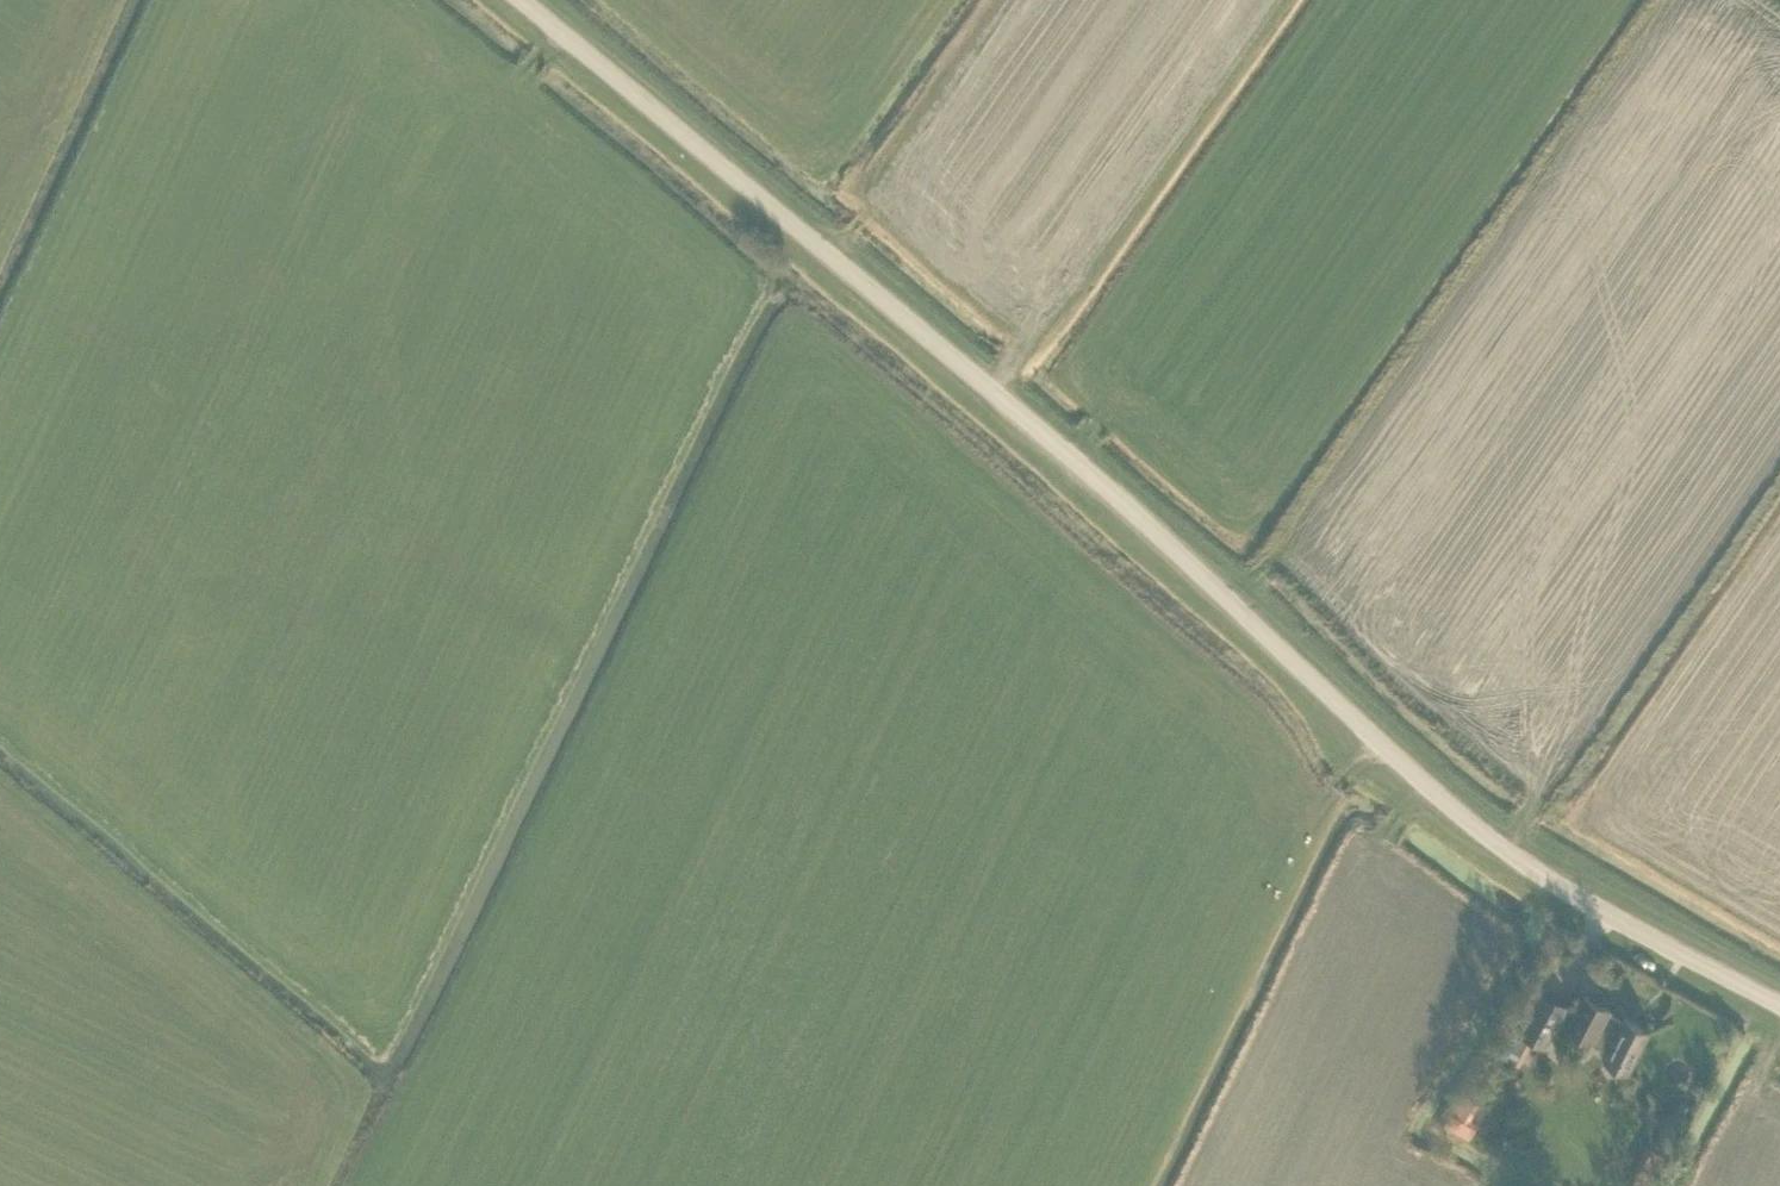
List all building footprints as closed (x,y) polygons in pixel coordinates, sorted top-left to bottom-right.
[(1546,1048),(1568,1006),(1542,992),(1520,1035),(1546,1048)] [(1623,1020),(1609,1012),(1610,1009),(1584,995),(1566,1027),(1608,1049),(1602,1058),(1627,1072),(1648,1029),(1624,1017),(1623,1020)] [(1476,1121),(1456,1110),(1448,1124),(1468,1135),(1476,1121)]
